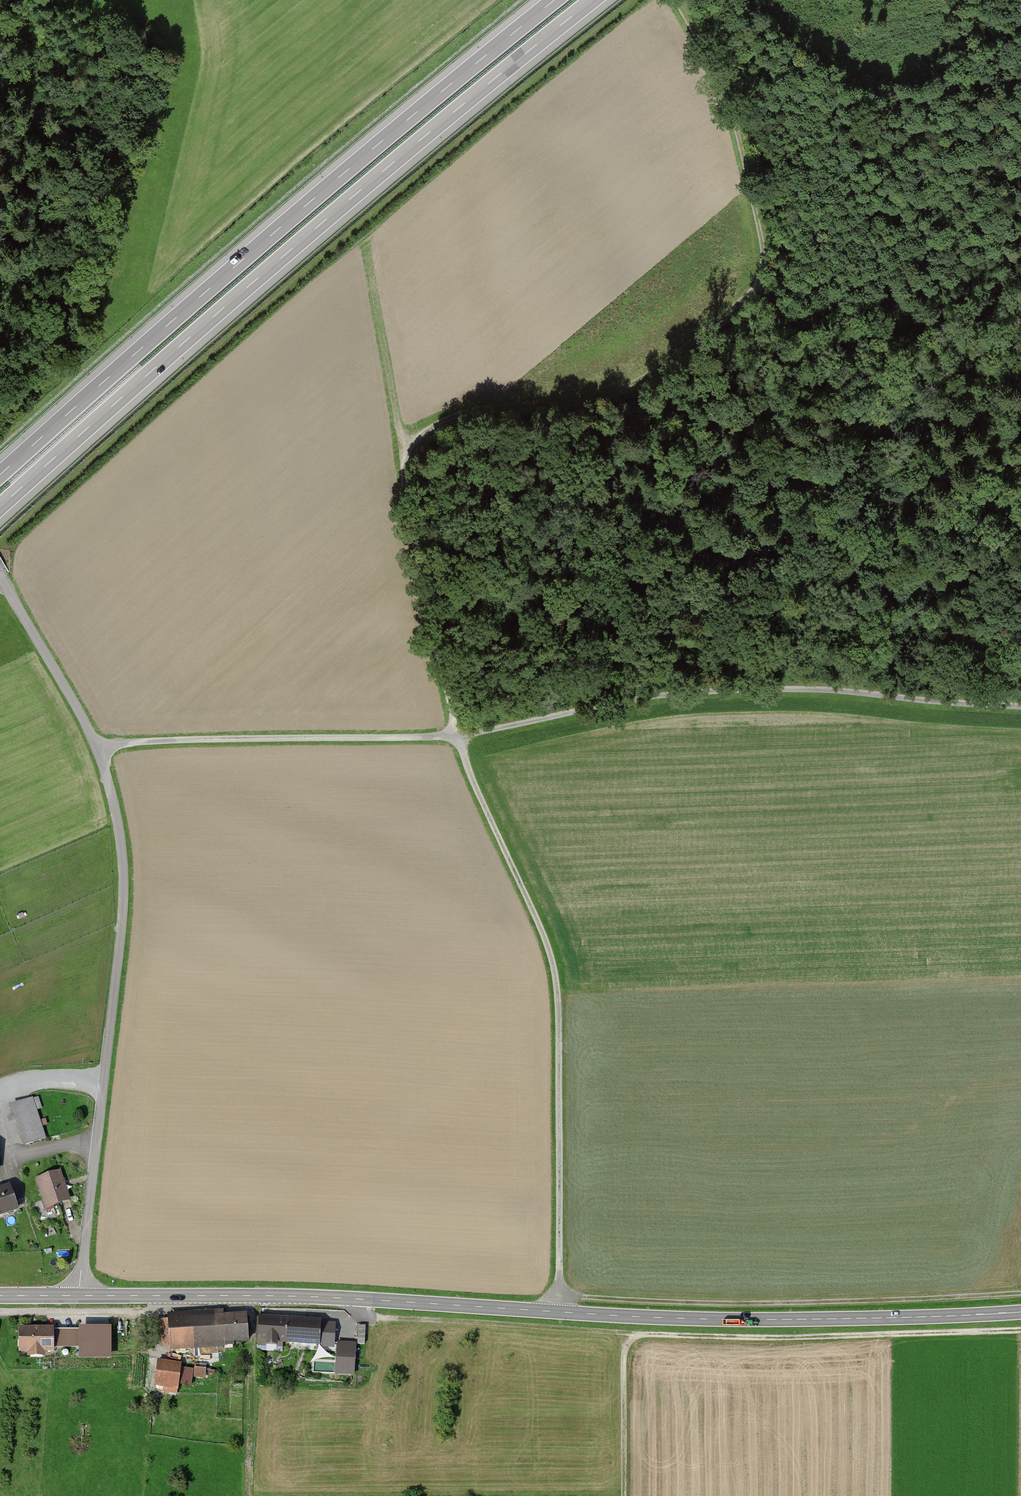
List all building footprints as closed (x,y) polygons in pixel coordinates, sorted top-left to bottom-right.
[(33,1100),(10,1107),(22,1146),(45,1139),(33,1100)] [(61,1173),(37,1181),(46,1209),(70,1201),(61,1173)] [(15,1211),(9,1190),(0,1193),(0,1216),(15,1211)] [(246,1316),(159,1321),(161,1347),(248,1342),(246,1316)] [(300,1321),(258,1319),(257,1343),(299,1344),(300,1321)] [(300,1321),(299,1344),(335,1346),(336,1329),(319,1329),(320,1322),(300,1321)] [(358,1342),(366,1343),(368,1325),(360,1324),(358,1342)] [(17,1330),(17,1352),(26,1352),(26,1356),(41,1357),(41,1352),(52,1352),(52,1348),(83,1348),(83,1331),(17,1330)] [(357,1374),(357,1340),(337,1340),(337,1374),(357,1374)] [(180,1365),(157,1363),(154,1388),(178,1390),(180,1365)]
